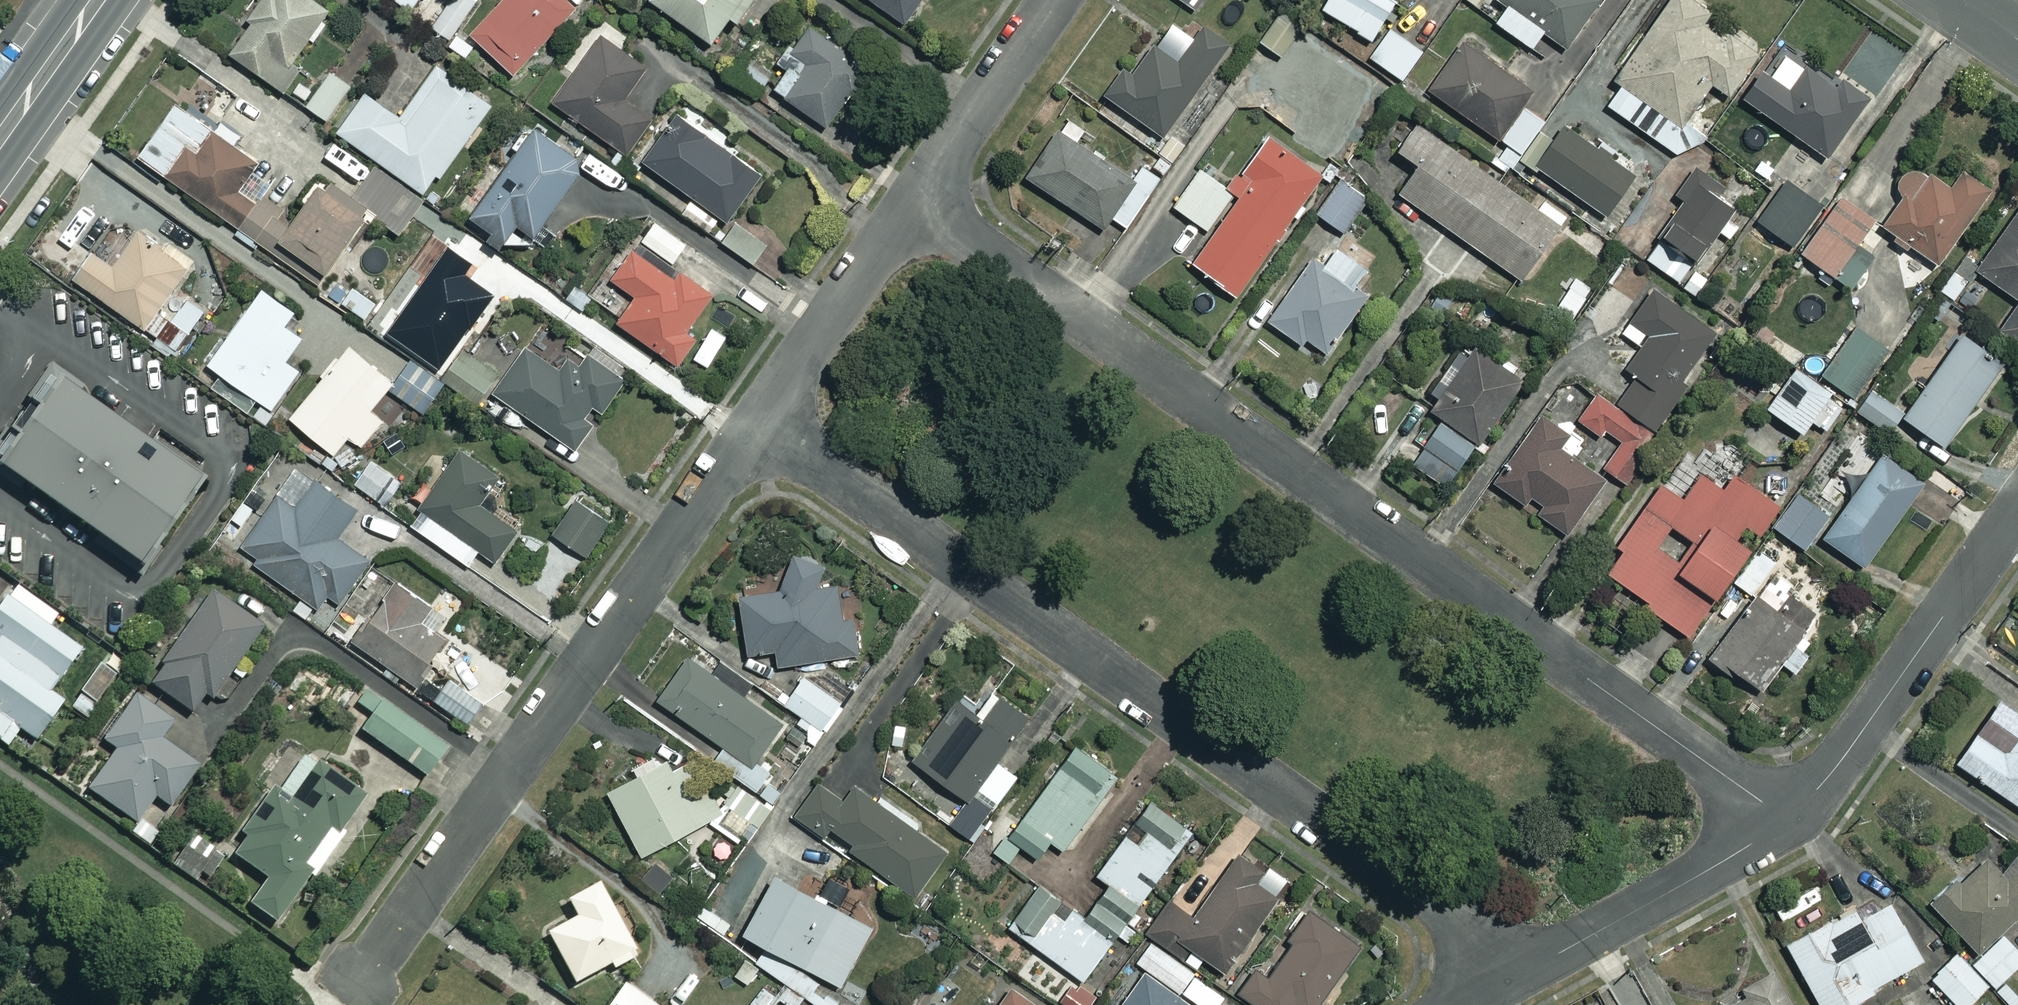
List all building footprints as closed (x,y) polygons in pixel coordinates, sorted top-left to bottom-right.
[(327,9),(314,0),(259,0),(246,18),(251,21),(229,52),(283,90),(299,67),(291,61),(327,9)] [(410,9),(416,0),(396,0),(410,9)] [(566,0),(497,0),(467,32),(511,73),(573,7),(566,0)] [(707,39),(726,14),(733,19),(747,0),(654,0),(707,39)] [(905,21),(918,0),(873,0),(905,21)] [(1195,9),(1201,0),(1181,0),(1195,9)] [(1320,5),(1358,29),(1356,32),(1370,41),(1395,0),(1394,0),(1323,0),(1320,5)] [(1503,8),(1494,21),(1530,46),(1542,30),(1563,46),(1596,0),(1494,0),(1493,1),(1503,8)] [(1698,138),(1671,119),(1699,77),(1707,83),(1710,78),(1725,87),(1746,54),(1739,49),(1745,41),(1726,29),(1721,37),(1704,26),(1711,16),(1686,0),(1666,0),(1614,79),(1619,82),(1604,104),(1679,154),(1685,145),(1691,149),(1698,138)] [(1298,27),(1278,14),(1260,40),(1280,53),(1298,27)] [(866,67),(805,22),(775,63),(784,70),(772,86),(823,124),(866,67)] [(1227,43),(1202,25),(1178,59),(1154,42),(1130,76),(1121,69),(1103,94),(1161,135),(1227,43)] [(1421,51),(1389,28),(1369,56),(1400,79),(1421,51)] [(647,65),(598,33),(552,104),(625,152),(652,111),(627,95),(647,65)] [(1428,89),(1519,155),(1544,121),(1518,102),(1529,88),(1463,41),(1428,89)] [(1834,80),(1779,42),(1735,105),(1761,124),(1767,116),(1825,156),(1867,96),(1838,76),(1834,80)] [(489,100),(434,64),(399,117),(363,93),(337,133),(429,193),(489,100)] [(348,86),(328,72),(305,105),(325,119),(348,86)] [(138,156),(219,210),(254,157),(173,103),(138,156)] [(759,173),(676,114),(643,161),(726,220),(759,173)] [(1074,140),(1082,128),(1065,117),(1025,177),(1102,227),(1108,217),(1124,228),(1159,175),(1142,164),(1133,179),(1074,140)] [(1558,224),(1414,121),(1395,148),(1415,162),(1395,191),(1519,279),(1558,224)] [(1632,174),(1561,124),(1533,165),(1603,215),(1632,174)] [(532,127),(466,215),(486,230),(482,235),(493,243),(524,240),(581,164),(532,127)] [(1226,187),(1199,168),(1172,205),(1211,232),(1189,262),(1233,294),(1319,173),(1264,134),(1226,187)] [(422,199),(341,144),(277,239),(325,271),(365,212),(398,234),(422,199)] [(1882,225),(1892,232),(1887,239),(1901,249),(1906,242),(1935,263),(1988,189),(1959,169),(1947,185),(1910,158),(1891,186),(1903,195),(1882,225)] [(1659,233),(1694,260),(1717,229),(1728,237),(1736,225),(1726,218),(1733,208),(1716,195),(1723,186),(1695,165),(1673,193),(1683,201),(1659,233)] [(1367,199),(1339,178),(1314,210),(1342,232),(1367,199)] [(1756,217),(1760,220),(1750,233),(1770,248),(1780,235),(1792,243),(1821,204),(1785,178),(1756,217)] [(1851,285),(1873,253),(1859,243),(1876,218),(1840,192),(1800,249),(1851,285)] [(1975,270),(2017,300),(2017,208),(1975,270)] [(682,238),(652,218),(638,240),(668,260),(682,238)] [(766,242),(734,220),(720,240),(752,262),(766,242)] [(71,279),(145,326),(189,257),(138,224),(111,266),(89,252),(71,279)] [(1350,288),(1369,261),(1345,244),(1341,249),(1326,237),(1266,319),(1299,343),(1304,337),(1323,351),(1363,297),(1350,288)] [(668,276),(630,248),(609,277),(633,295),(615,319),(675,364),(695,337),(683,329),(709,293),(675,267),(668,276)] [(1590,287),(1574,278),(1557,308),(1574,317),(1590,287)] [(375,302),(353,285),(341,300),(363,317),(375,302)] [(290,308),(258,287),(207,364),(273,408),(299,368),(283,358),(299,335),(280,323),(290,308)] [(1713,331),(1651,289),(1621,332),(1641,345),(1624,369),(1635,376),(1618,401),(1655,426),(1684,384),(1678,381),(1713,331)] [(204,311),(185,297),(168,320),(187,334),(204,311)] [(1999,330),(2017,343),(2017,302),(1999,330)] [(1852,391),(1860,380),(1884,342),(1852,321),(1820,370),(1852,391)] [(621,378),(557,333),(539,358),(525,348),(494,393),(572,448),(621,378)] [(2001,363),(1960,333),(1901,415),(1942,444),(2001,363)] [(389,377),(343,344),(288,420),(334,453),(348,434),(362,444),(381,417),(367,407),(389,377)] [(1472,447),(1481,454),(1488,444),(1480,437),(1521,380),(1473,346),(1430,406),(1442,415),(1408,462),(1443,487),(1472,447)] [(497,372),(463,347),(440,378),(474,403),(497,372)] [(444,387),(412,363),(390,392),(422,417),(444,387)] [(1825,431),(1843,406),(1829,396),(1833,391),(1794,363),(1763,407),(1801,434),(1811,421),(1825,431)] [(59,376),(0,460),(0,467),(142,568),(205,479),(59,376)] [(1852,391),(1846,401),(1855,406),(1847,418),(1861,426),(1868,415),(1886,427),(1900,406),(1860,380),(1852,391)] [(1621,442),(1603,469),(1627,485),(1660,435),(1595,391),(1576,420),(1598,435),(1602,429),(1621,442)] [(1566,432),(1541,415),(1494,483),(1523,503),(1529,494),(1543,503),(1536,513),(1564,532),(1601,477),(1556,446),(1566,432)] [(486,468),(456,449),(420,508),(429,513),(418,531),(462,559),(472,544),(495,558),(515,527),(487,510),(495,498),(475,485),(486,468)] [(1922,481),(1880,451),(1820,535),(1862,565),(1922,481)] [(392,476),(370,459),(353,481),(375,498),(392,476)] [(1617,539),(1612,550),(1611,562),(1613,574),(1619,585),(1687,633),(1748,544),(1736,536),(1744,524),(1756,531),(1777,500),(1730,469),(1718,487),(1697,473),(1680,498),(1655,483),(1617,539)] [(354,507),(296,470),(283,490),(298,500),(292,510),(273,497),(239,550),(254,560),(251,563),(317,605),(326,592),(341,601),(369,558),(335,537),(354,507)] [(1826,513),(1796,491),(1773,525),(1803,546),(1826,513)] [(609,520),(574,498),(552,534),(587,556),(609,520)] [(1774,564),(1789,544),(1771,531),(1732,584),(1750,597),(1774,564)] [(818,584),(813,555),(778,560),(782,588),(737,594),(746,652),(773,648),(775,665),(855,653),(850,618),(840,619),(834,581),(818,584)] [(1750,597),(1706,657),(1728,672),(1731,668),(1759,689),(1779,662),(1791,671),(1806,650),(1794,642),(1815,612),(1797,599),(1806,587),(1774,564),(1750,597)] [(455,620),(389,579),(351,641),(416,682),(455,620)] [(14,582),(0,601),(0,741),(4,745),(18,727),(32,737),(61,700),(47,689),(79,648),(48,625),(56,614),(14,582)] [(263,626),(210,586),(143,676),(188,710),(203,691),(210,696),(263,626)] [(756,760),(782,722),(687,655),(656,699),(722,745),(712,759),(756,790),(770,770),(756,760)] [(839,702),(802,676),(783,702),(820,728),(839,702)] [(478,700),(447,678),(433,698),(464,720),(478,700)] [(447,741),(366,688),(356,703),(371,713),(360,730),(426,773),(447,741)] [(171,717),(135,690),(101,737),(115,747),(86,787),(134,821),(153,794),(168,805),(196,765),(157,737),(171,717)] [(914,761),(965,797),(945,824),(969,841),(1016,775),(994,759),(1025,715),(998,696),(981,719),(957,702),(914,761)] [(1997,699),(1954,761),(2017,805),(2017,713),(1997,699)] [(994,852),(1008,862),(1019,847),(1033,857),(1047,838),(1061,848),(1100,796),(1093,791),(1107,772),(1073,747),(994,852)] [(365,792),(296,748),(230,853),(265,875),(247,903),(281,925),(365,792)] [(711,817),(680,753),(606,789),(637,853),(711,817)] [(944,855),(832,766),(795,812),(822,834),(829,825),(850,841),(847,845),(910,896),(944,855)] [(1189,830),(1148,800),(1095,872),(1107,881),(1096,896),(1126,918),(1189,830)] [(2001,930),(2017,913),(2017,849),(1999,868),(1985,854),(1951,887),(1945,881),(1926,900),(1978,952),(2001,930)] [(1259,868),(1237,853),(1193,917),(1168,900),(1147,930),(1178,952),(1184,944),(1222,970),(1274,894),(1252,878),(1259,868)] [(674,876),(657,860),(642,876),(659,892),(674,876)] [(777,870),(740,927),(765,943),(754,960),(786,981),(777,995),(792,1004),(795,1004),(801,996),(815,1004),(827,1004),(874,933),(777,870)] [(637,951),(595,881),(565,899),(574,915),(544,933),(573,981),(608,961),(611,967),(637,951)] [(1036,883),(1007,925),(1082,979),(1126,918),(1096,896),(1081,916),(1070,908),(1063,917),(1050,907),(1056,898),(1036,883)] [(1888,901),(1858,917),(1851,905),(1784,942),(1819,1004),(1847,1004),(1872,991),(1869,986),(1920,959),(1888,901)] [(1310,911),(1264,977),(1249,966),(1234,989),(1257,1004),(1292,1004),(1318,1004),(1359,945),(1310,911)] [(1978,952),(1971,960),(1995,984),(2017,961),(2017,948),(2001,930),(1978,952)] [(1224,994),(1149,942),(1134,963),(1142,968),(1117,1004),(1216,1004),(1224,994)] [(1955,951),(1929,976),(1957,1004),(1965,1004),(1986,984),(1955,951)] [(761,970),(741,958),(730,975),(751,988),(761,970)] [(1771,970),(1742,986),(1745,992),(1722,1004),(1791,1004),(1771,970)] [(622,982),(605,1004),(655,1004),(622,982)] [(1011,985),(997,1004),(1039,1004),(1011,985)] [(776,996),(761,986),(748,1004),(770,1004),(776,996)]
